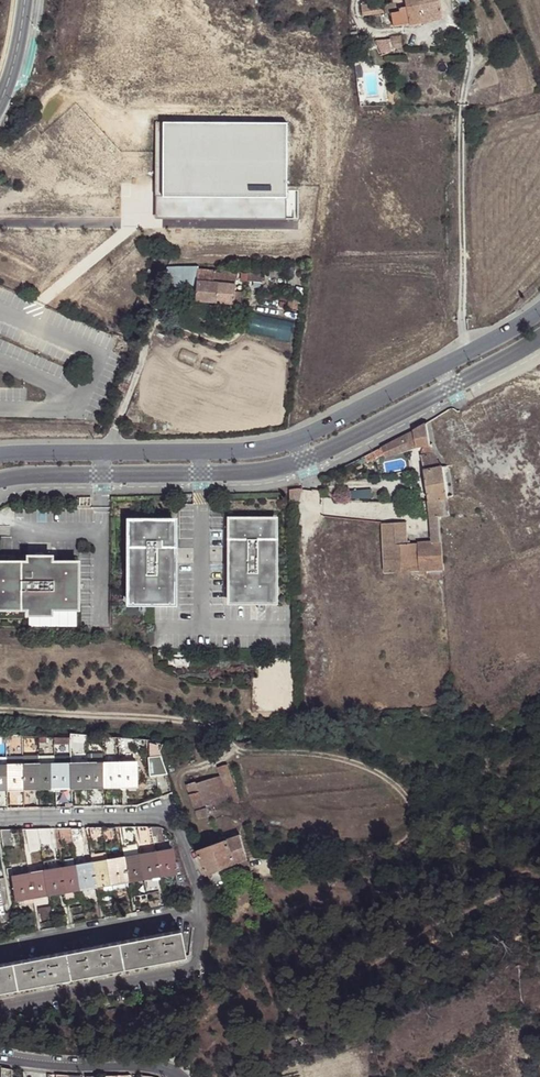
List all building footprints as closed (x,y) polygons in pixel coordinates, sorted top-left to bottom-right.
[(385,14),(392,12),(399,11),(396,0),(392,0),(383,2),(385,14)] [(393,22),(407,21),(405,0),(396,0),(399,11),(392,12),(393,22)] [(423,0),(405,0),(407,21),(426,19),(423,0)] [(426,19),(442,18),(440,0),(423,0),(426,19)] [(361,5),(363,16),(385,14),(383,2),(361,5)] [(390,36),(391,47),(401,45),(400,35),(390,36)] [(390,52),(389,41),(376,42),(377,53),(390,52)] [(167,120),(156,120),(157,180),(158,216),(168,216),(289,214),(289,196),(287,118),(167,120)] [(167,268),(159,288),(180,292),(195,294),(197,268),(198,267),(167,268)] [(197,268),(195,294),(195,301),(233,305),(234,303),(243,304),(244,294),(235,292),(236,281),(214,279),(215,270),(197,268)] [(240,271),(215,270),(214,279),(236,281),(238,278),(240,271)] [(262,273),(248,272),(248,279),(262,280),(262,273)] [(286,293),(279,294),(278,299),(285,301),(286,293)] [(292,296),(291,306),(298,307),(300,298),(292,296)] [(245,331),(290,340),(294,320),(249,312),(245,331)] [(125,367),(116,390),(125,394),(134,371),(125,367)] [(415,448),(429,447),(425,424),(413,430),(403,436),(376,451),(377,457),(385,454),(404,445),(405,449),(415,448)] [(404,445),(385,454),(387,457),(415,448),(405,449),(404,445)] [(428,500),(447,497),(443,466),(433,453),(421,456),(424,469),(428,500)] [(307,495),(307,488),(299,487),(290,488),(290,497),(307,495)] [(372,487),(349,489),(349,497),(373,496),(372,487)] [(194,495),(180,496),(180,506),(194,506),(194,495)] [(428,571),(444,570),(442,536),(440,522),(439,516),(448,515),(447,497),(428,500),(432,517),(433,542),(419,543),(421,571),(428,571)] [(275,519),(229,519),(230,601),(274,602),(275,519)] [(129,521),(129,603),(174,603),(173,521),(129,521)] [(421,571),(419,543),(409,544),(408,522),(384,524),(387,573),(421,571)] [(0,563),(0,608),(29,608),(29,614),(50,614),(50,608),(77,608),(77,563),(50,563),(50,557),(29,557),(29,563),(0,563)] [(428,578),(445,578),(444,570),(428,571),(428,578)] [(0,735),(0,742),(6,742),(6,747),(21,747),(21,735),(0,735)] [(37,756),(38,765),(54,764),(53,755),(37,756)] [(71,764),(86,764),(86,755),(70,755),(71,764)] [(165,774),(159,756),(147,758),(149,776),(165,774)] [(135,786),(134,763),(86,764),(71,764),(54,764),(38,765),(22,765),(6,765),(0,766),(0,789),(135,786)] [(217,766),(220,775),(226,798),(237,801),(225,764),(217,766)] [(220,775),(197,783),(205,806),(209,806),(217,804),(226,798),(220,775)] [(205,806),(197,783),(196,781),(186,784),(197,818),(208,816),(206,812),(210,811),(209,806),(205,806)] [(136,844),(134,826),(121,827),(123,846),(136,844)] [(116,844),(114,827),(90,828),(92,841),(103,840),(103,846),(116,844)] [(152,828),(138,827),(140,843),(163,840),(162,833),(152,828)] [(72,845),(69,828),(58,828),(61,848),(72,846),(72,845)] [(80,828),(69,828),(72,845),(82,843),(80,828)] [(39,851),(36,829),(24,829),(28,853),(39,851)] [(49,829),(36,829),(39,851),(51,849),(49,829)] [(10,830),(0,830),(0,840),(1,849),(13,847),(10,830)] [(247,863),(239,834),(198,848),(207,874),(235,862),(237,867),(247,863)] [(15,900),(65,892),(74,890),(174,872),(173,867),(169,849),(105,861),(91,863),(87,864),(78,866),(74,866),(62,868),(11,878),(15,900)] [(89,854),(91,863),(105,861),(103,852),(89,854)] [(76,858),(78,866),(87,864),(86,856),(76,858)] [(61,862),(62,868),(74,866),(72,860),(61,862)] [(173,867),(174,872),(176,880),(184,878),(183,876),(179,867),(173,867)] [(308,876),(326,880),(329,873),(310,869),(308,876)] [(186,876),(183,876),(184,878),(176,880),(178,890),(189,887),(186,876)] [(74,890),(65,892),(66,900),(76,898),(74,890)] [(183,956),(178,930),(0,964),(0,992),(183,956)] [(289,1053),(300,1046),(295,1039),(285,1045),(289,1053)] [(0,1068),(0,1076),(10,1076),(10,1069),(0,1068)]
